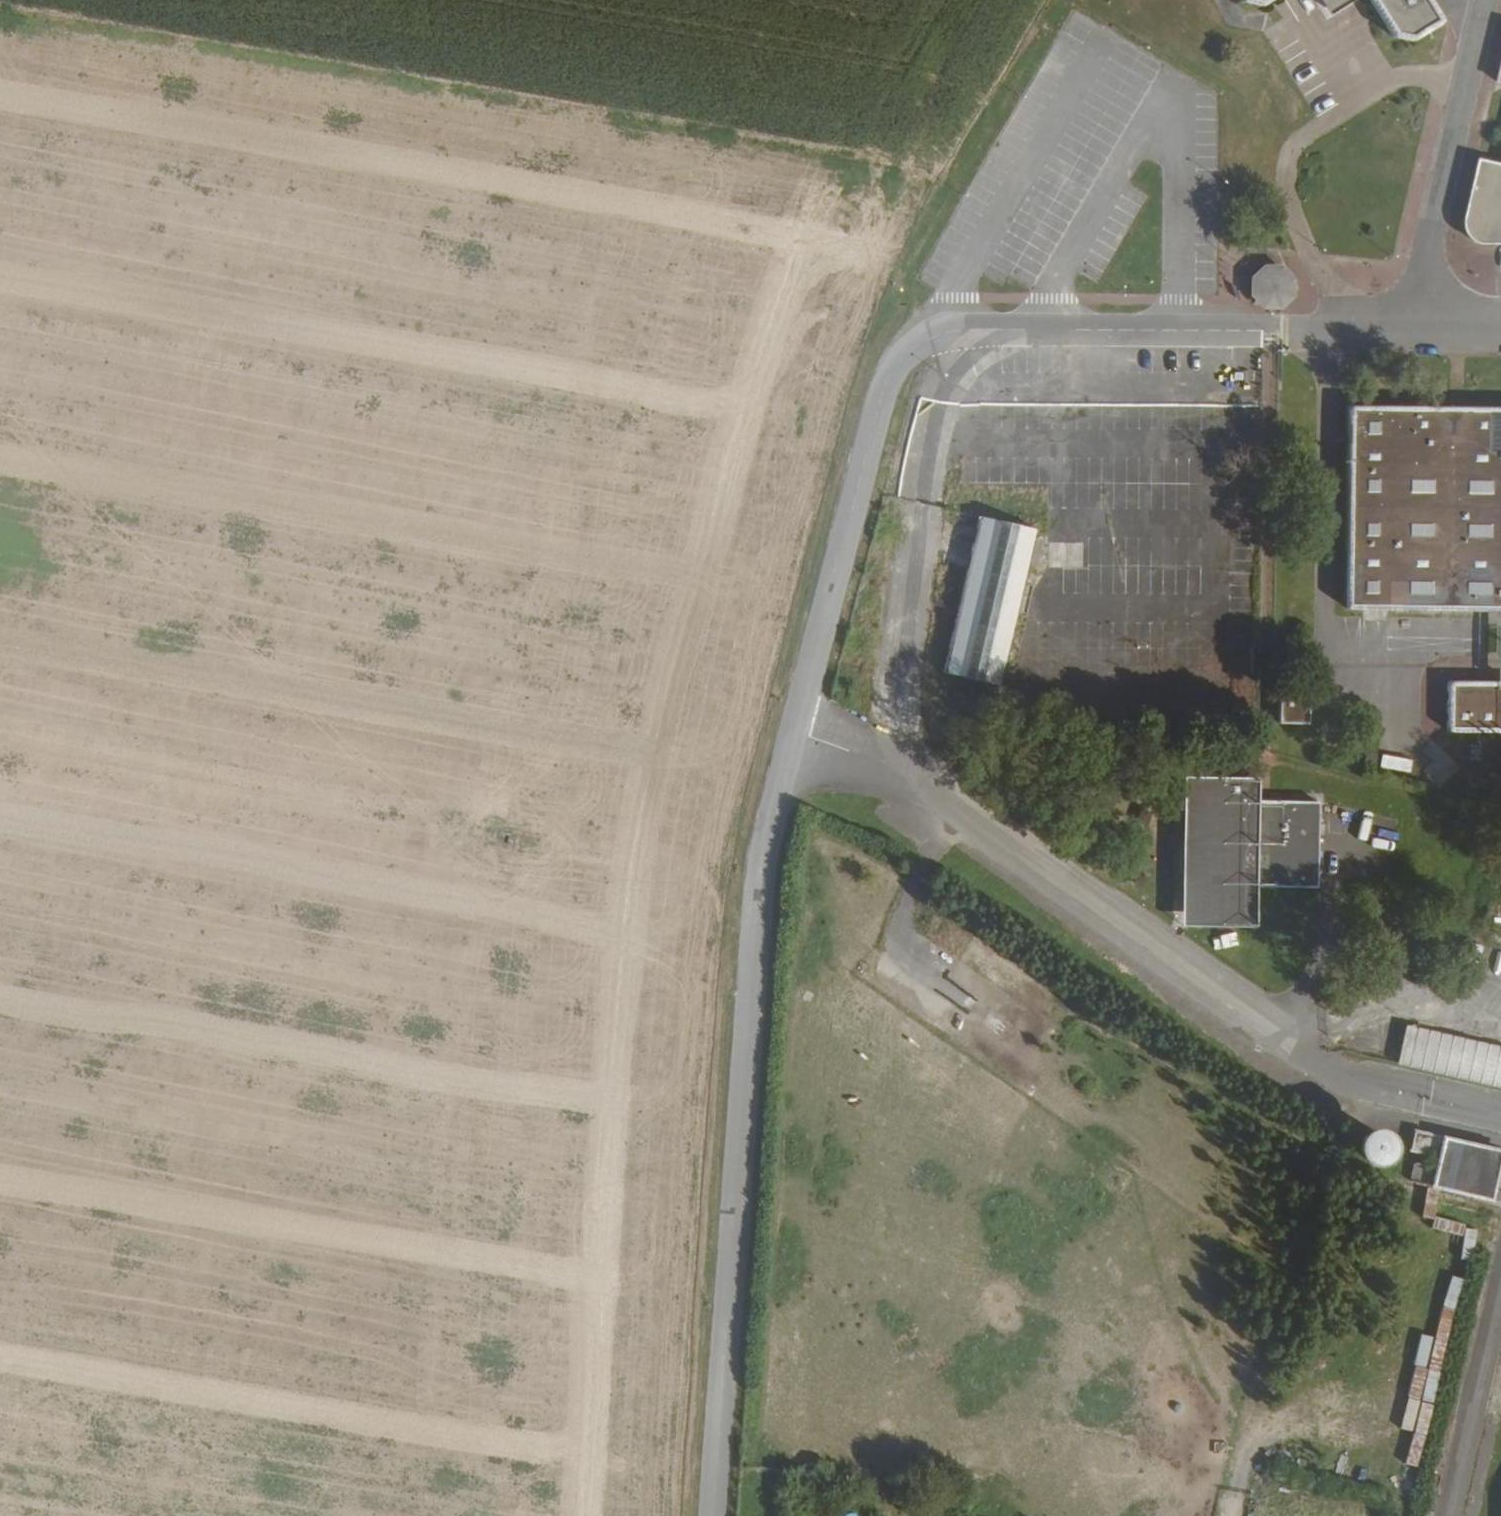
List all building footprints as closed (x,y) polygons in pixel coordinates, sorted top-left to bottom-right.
[(1392,24),(1409,27),(1436,12),(1439,6),(1435,0),(1376,0),(1392,24)] [(1479,159),(1466,218),(1469,226),(1476,232),(1500,233),(1500,163),(1479,159)] [(1254,278),(1254,284),(1254,291),(1264,301),(1273,301),(1279,301),(1287,292),(1288,285),(1287,279),(1277,269),(1273,269),(1262,269),(1254,278)] [(1349,403),(1345,605),(1500,609),(1500,405),(1349,403)] [(1032,527),(975,515),(942,671),(1000,683),(1017,605),(1027,607),(1032,579),(1023,575),(1028,551),(1035,553),(1039,536),(1031,535),(1032,527)] [(1449,679),(1448,727),(1500,728),(1500,680),(1449,679)] [(1300,686),(1269,685),(1268,726),(1300,727),(1300,686)] [(1487,753),(1472,753),(1472,763),(1488,762),(1487,753)] [(1182,773),(1183,922),(1257,922),(1257,882),(1316,882),(1316,793),(1256,793),(1256,773),(1182,773)] [(1500,926),(1500,898),(1500,897),(1493,923),(1500,926)] [(1500,1082),(1500,1043),(1403,1024),(1396,1062),(1500,1082)] [(1419,1129),(1416,1144),(1433,1149),(1430,1160),(1426,1180),(1486,1194),(1496,1196),(1497,1190),(1500,1173),(1500,1148),(1419,1129)]
